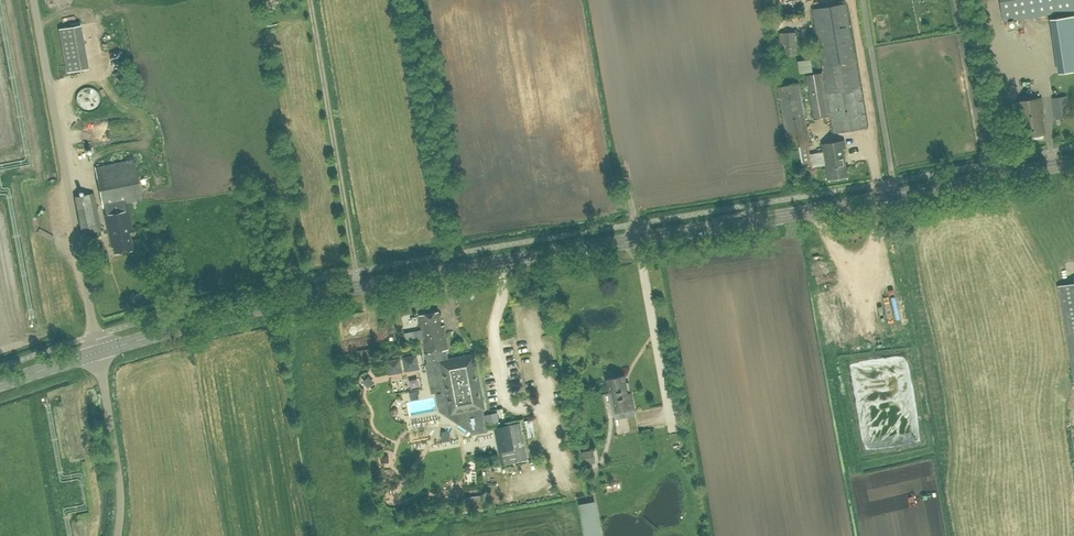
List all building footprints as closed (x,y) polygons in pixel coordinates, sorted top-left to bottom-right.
[(1073,9),(1073,0),(1000,0),(1003,20),(1073,9)] [(867,127),(845,3),(813,9),(824,73),(807,76),(814,119),(831,116),(834,133),(867,127)] [(1050,19),(1058,72),(1073,70),(1073,15),(1050,19)] [(81,25),(59,29),(68,73),(89,69),(81,25)] [(797,55),(796,32),(779,33),(780,45),(784,45),(785,55),(797,55)] [(120,41),(107,45),(110,55),(123,50),(120,41)] [(812,165),(809,146),(810,146),(799,83),(778,86),(790,149),(793,148),(797,167),(812,165)] [(81,87),(84,107),(104,104),(101,84),(81,87)] [(1067,96),(1053,98),(1056,119),(1070,117),(1067,96)] [(1042,119),(1044,118),(1042,107),(1043,107),(1041,97),(1039,98),(1020,101),(1016,101),(1019,120),(1022,119),(1025,137),(1044,134),(1042,119)] [(828,180),(848,176),(843,148),(846,148),(844,140),(822,143),(828,180)] [(133,250),(129,233),(132,232),(126,203),(142,200),(134,159),(95,167),(111,248),(113,247),(114,253),(133,250)] [(1060,286),(1073,368),(1073,283),(1060,286)] [(443,332),(439,311),(419,315),(426,353),(427,353),(429,363),(428,364),(432,386),(433,391),(437,391),(440,410),(474,432),(487,430),(487,429),(475,363),(472,364),(466,359),(466,357),(449,360),(447,349),(449,349),(445,332),(443,332)] [(875,372),(875,362),(860,362),(860,372),(875,372)] [(406,372),(406,364),(395,364),(396,373),(406,372)] [(631,392),(628,393),(625,375),(607,378),(609,393),(613,392),(621,434),(639,430),(631,392)] [(422,399),(412,401),(414,410),(424,408),(422,399)] [(485,415),(488,427),(500,425),(498,413),(485,415)] [(505,464),(528,460),(521,422),(494,428),(501,465),(505,464)] [(458,436),(458,425),(448,425),(448,436),(458,436)] [(666,452),(672,452),(670,435),(664,436),(666,452)] [(590,451),(581,452),(583,464),(592,462),(590,451)] [(473,460),(474,472),(482,471),(480,459),(473,460)] [(487,509),(485,496),(481,497),(481,496),(462,499),(464,512),(487,509)]
